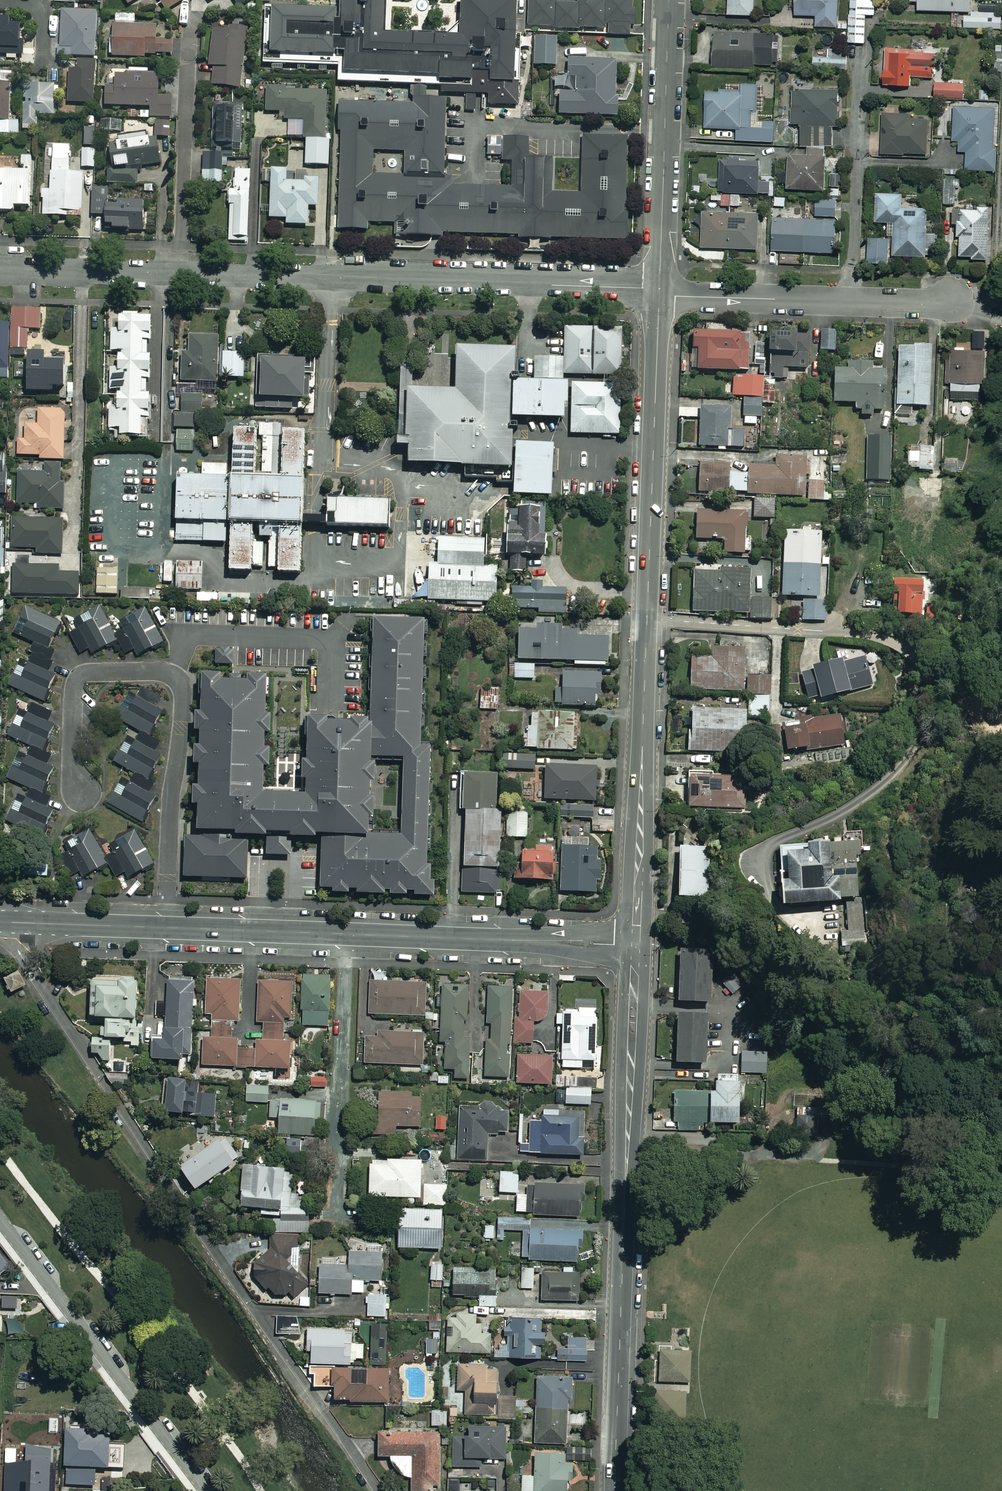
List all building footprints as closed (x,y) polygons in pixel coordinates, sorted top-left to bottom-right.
[(166,12),(185,0),(158,0),(166,12)] [(215,12),(233,1),(238,8),(250,0),(208,0),(215,12)] [(444,101),(425,101),(425,86),(442,87),(441,94),(488,95),(487,106),(516,107),(516,83),(511,83),(514,0),(512,0),(459,0),(458,39),(383,37),(384,0),(338,0),(338,12),(264,10),(262,64),(337,66),(337,84),(414,86),(414,104),(339,104),(339,230),(367,230),(367,223),(394,223),(394,236),(515,236),(515,240),(626,240),(626,138),(581,139),(581,194),(551,194),(550,162),(527,162),(527,140),(503,140),(503,164),(511,164),(511,188),(456,188),(444,182),(444,101)] [(526,29),(606,31),(606,35),(632,36),(633,0),(576,0),(576,5),(555,4),(555,0),(527,0),(526,29)] [(755,0),(727,0),(727,15),(754,16),(755,0)] [(794,16),(816,17),(815,27),(837,28),(838,0),(794,0),(794,16)] [(865,44),(865,16),(873,16),(873,0),(849,0),(848,44),(865,44)] [(910,2),(917,2),(917,11),(969,12),(970,0),(910,0),(910,2)] [(61,10),(59,47),(55,47),(55,57),(72,58),(72,56),(95,57),(97,12),(61,10)] [(963,28),(1001,29),(1001,15),(964,14),(963,28)] [(23,57),(24,41),(19,40),(19,22),(0,21),(0,56),(23,57)] [(154,25),(111,25),(110,58),(144,58),(144,55),(171,55),(171,40),(154,39),(154,25)] [(245,30),(213,26),(208,66),(213,67),(211,86),(239,89),(245,30)] [(837,43),(847,43),(848,31),(837,31),(837,43)] [(772,36),(713,34),(712,67),(753,69),(753,65),(775,66),(775,50),(771,50),(772,36)] [(556,39),(532,39),(532,66),(556,66),(556,39)] [(932,52),(884,49),(883,86),(909,88),(910,78),(931,79),(932,52)] [(847,50),(827,51),(827,57),(812,58),(813,68),(848,67),(847,50)] [(615,60),(567,59),(567,78),(550,78),(550,92),(558,92),(558,115),(617,117),(617,96),(615,96),(615,60)] [(93,61),(76,60),(76,72),(68,71),(68,104),(92,105),(93,61)] [(147,69),(128,69),(128,76),(105,76),(105,107),(150,107),(150,118),(170,119),(170,97),(157,97),(157,74),(147,74),(147,69)] [(0,75),(0,135),(18,135),(18,122),(8,122),(9,76),(0,75)] [(757,84),(741,83),(741,92),(705,91),(704,129),(736,130),(736,141),(774,142),(775,123),(757,122),(757,84)] [(963,83),(934,83),(934,98),(962,98),(963,83)] [(53,85),(22,85),(23,131),(36,131),(36,115),(54,115),(53,85)] [(285,88),(266,87),(265,112),(279,112),(278,120),(286,120),(286,137),(305,138),(305,166),(328,166),(328,140),(325,140),(326,92),(285,91),(285,88)] [(800,146),(850,146),(850,127),(837,127),(837,92),(790,92),(790,125),(800,125),(800,146)] [(242,105),(213,104),(213,127),(215,127),(215,144),(241,145),(242,105)] [(994,109),(953,109),(953,142),(958,142),(958,152),(966,152),(966,171),(994,171),(994,109)] [(94,111),(83,111),(83,126),(94,125),(94,111)] [(927,117),(882,115),(880,153),(925,155),(927,117)] [(108,134),(123,132),(122,119),(96,120),(97,133),(108,134)] [(170,122),(154,122),(154,137),(170,137),(170,122)] [(105,170),(107,192),(118,191),(117,185),(137,183),(136,169),(158,167),(155,139),(146,140),(145,136),(117,138),(118,144),(108,145),(110,170),(105,170)] [(824,150),(806,149),(806,158),(787,157),(786,190),(823,192),(824,150)] [(95,151),(81,150),(81,168),(94,168),(95,151)] [(223,153),(203,152),(201,184),(221,185),(223,153)] [(21,157),(21,172),(0,171),(0,213),(13,213),(13,207),(29,208),(31,157),(21,157)] [(759,161),(719,160),(718,193),(771,195),(771,182),(759,181),(759,161)] [(69,162),(50,162),(49,192),(42,191),(42,217),(81,218),(81,175),(69,175),(69,162)] [(285,182),(285,171),(270,170),(269,219),(286,219),(285,225),(307,226),(307,207),(317,207),(318,179),(303,179),(303,183),(285,182)] [(226,207),(229,207),(227,243),(247,243),(249,172),(234,171),(234,192),(226,192),(226,207)] [(839,188),(840,176),(830,175),(829,187),(839,188)] [(955,180),(944,179),(943,204),(954,204),(955,180)] [(106,202),(107,191),(92,191),(91,216),(104,216),(103,230),(140,232),(142,204),(106,202)] [(740,195),(710,195),(710,201),(722,201),(722,206),(751,206),(751,198),(740,198),(740,195)] [(835,201),(816,200),(815,216),(834,217),(835,201)] [(985,260),(987,206),(977,206),(977,209),(964,208),(964,205),(953,205),(952,225),(956,225),(956,237),(959,237),(958,259),(985,260)] [(888,209),(865,208),(864,236),(881,237),(880,273),(913,274),(913,262),(927,262),(927,246),(917,246),(918,223),(887,222),(888,209)] [(758,213),(702,212),(701,249),(757,250),(758,213)] [(836,221),(773,219),(772,252),(835,254),(836,221)] [(9,325),(10,349),(27,349),(26,329),(40,329),(40,309),(11,310),(12,325),(9,325)] [(150,314),(117,313),(117,330),(110,330),(110,352),(116,352),(116,370),(109,370),(109,395),(115,395),(115,405),(108,405),(108,429),(119,429),(119,438),(144,438),(144,419),(149,419),(149,396),(145,396),(145,380),(150,380),(150,357),(146,357),(146,341),(150,341),(150,314)] [(8,379),(7,325),(0,325),(0,379),(8,379)] [(622,326),(566,325),(565,373),(621,374),(622,326)] [(834,331),(820,331),(820,352),(835,351),(834,331)] [(747,334),(692,334),(692,353),(694,353),(694,372),(747,372),(747,334)] [(807,370),(807,336),(769,336),(769,379),(787,379),(787,370),(807,370)] [(180,356),(180,384),(216,384),(216,338),(188,338),(188,356),(180,356)] [(930,348),(897,347),(895,415),(910,415),(911,407),(928,408),(930,348)] [(397,418),(404,419),(404,441),(395,441),(395,448),(406,448),(406,467),(462,467),(462,479),(493,480),(493,469),(509,469),(510,352),(455,351),(454,393),(413,393),(413,366),(398,366),(397,418)] [(984,352),(945,352),(945,383),(951,383),(951,392),(984,392),(984,352)] [(244,354),(222,354),(222,378),(243,379),(244,354)] [(42,355),(26,355),(26,394),(49,394),(49,389),(61,389),(61,364),(42,364),(42,355)] [(534,379),(563,379),(564,355),(535,355),(534,379)] [(302,363),(258,362),(257,409),(291,410),(292,402),(301,402),(302,363)] [(870,365),(849,364),(848,370),(833,370),(832,403),(854,404),(854,410),(861,411),(860,416),(866,417),(866,411),(882,411),(883,372),(870,371),(870,365)] [(511,378),(510,413),(518,413),(563,414),(563,402),(568,402),(568,379),(563,379),(534,379),(511,378)] [(742,397),(763,396),(762,378),(732,379),(733,398),(742,397)] [(618,386),(571,385),(570,415),(570,435),(616,436),(618,386)] [(200,396),(180,396),(181,414),(175,414),(175,452),(193,451),(193,413),(201,413),(200,396)] [(763,396),(742,397),(743,427),(764,426),(763,396)] [(729,408),(699,407),(698,447),(728,448),(729,408)] [(64,411),(38,410),(37,426),(25,425),(24,440),(17,440),(17,456),(39,456),(39,460),(63,460),(64,411)] [(891,415),(867,414),(866,481),(889,481),(891,415)] [(250,568),(251,543),(251,539),(269,539),(268,569),(276,569),(276,575),(299,575),(304,433),(272,432),(272,425),(241,424),(241,431),(232,431),(230,465),(202,465),(201,479),(176,478),(174,542),(228,544),(227,573),(250,574),(250,568)] [(517,441),(515,441),(513,491),(550,493),(552,442),(517,441)] [(930,448),(908,447),(907,469),(929,470),(930,448)] [(696,493),(752,494),(752,518),(775,518),(775,497),(802,497),(802,477),(807,477),(807,458),(774,457),(774,463),(746,463),(746,474),(728,474),(729,461),(696,461),(696,493)] [(62,509),(63,465),(44,465),(44,462),(32,462),(32,473),(18,473),(18,504),(37,504),(37,509),(62,509)] [(954,462),(943,463),(943,473),(955,472),(954,462)] [(825,484),(807,484),(807,499),(825,500),(825,484)] [(938,555),(944,555),(944,543),(954,543),(954,529),(963,529),(963,498),(923,498),(923,529),(919,529),(919,543),(929,543),(929,555),(938,555)] [(389,502),(326,501),(325,516),(333,516),(333,527),(388,529),(389,502)] [(541,558),(544,512),(518,510),(517,524),(506,523),(503,556),(510,557),(509,573),(525,574),(526,556),(541,558)] [(744,513),(696,512),(695,539),(724,540),(724,553),(751,554),(752,537),(743,536),(744,513)] [(61,520),(11,520),(11,549),(35,548),(35,555),(61,554),(61,520)] [(818,598),(820,532),(811,532),(811,528),(802,528),(802,533),(783,532),(782,597),(818,598)] [(483,541),(437,540),(437,565),(428,565),(427,601),(495,603),(496,567),(482,567),(483,541)] [(264,543),(251,543),(250,568),(263,568),(264,543)] [(944,555),(938,555),(938,572),(951,572),(951,555),(944,555)] [(175,583),(175,561),(163,561),(163,583),(175,583)] [(175,583),(175,591),(203,591),(203,561),(175,561),(175,583)] [(694,571),(693,613),(747,614),(747,619),(769,620),(770,595),(768,595),(768,562),(747,562),(747,572),(694,571)] [(58,566),(12,566),(12,595),(79,595),(79,574),(58,574),(58,566)] [(117,595),(117,577),(97,577),(96,595),(117,595)] [(562,613),(562,586),(510,588),(511,609),(538,608),(538,614),(562,613)] [(160,589),(122,588),(122,599),(160,599),(160,589)] [(247,593),(197,593),(197,603),(247,603),(247,593)] [(826,601),(805,602),(805,622),(827,621),(826,601)] [(59,623),(24,608),(13,635),(47,650),(59,623)] [(115,641),(113,637),(99,608),(72,621),(77,630),(69,634),(79,654),(88,650),(90,654),(108,645),(115,641)] [(115,641),(123,655),(132,650),(136,657),(162,642),(144,609),(118,623),(123,632),(113,637),(115,641)] [(194,802),(194,828),(198,828),(198,835),(183,834),(182,875),(202,876),(201,881),(229,881),(230,877),(246,877),(247,840),(265,840),(264,853),(290,854),(290,841),(320,842),(319,886),(331,887),(331,891),(347,891),(348,887),(356,888),(356,892),(383,892),(383,889),(389,889),(388,893),(405,893),(406,889),(413,890),(412,894),(433,894),(433,879),(429,879),(430,863),(426,863),(429,745),(419,745),(423,617),(372,616),(369,720),(366,720),(366,716),(348,716),(348,719),(325,718),(325,715),(306,714),(304,758),(299,758),(299,777),(303,777),(302,791),(260,790),(261,766),(266,766),(267,746),(261,746),(262,731),(267,731),(268,712),(262,712),(263,673),(245,672),(245,678),(241,678),(241,674),(229,674),(229,678),(218,678),(218,671),(199,671),(198,710),(192,710),(191,728),(197,729),(196,744),(191,744),(190,762),(196,762),(196,784),(190,784),(189,802),(194,802)] [(517,660),(572,661),(572,666),(605,667),(605,662),(608,662),(608,638),(576,638),(576,631),(560,631),(560,627),(535,627),(535,632),(518,631),(517,660)] [(215,648),(214,662),(232,663),(232,649),(228,648),(229,646),(218,646),(218,648),(215,648)] [(42,701),(53,675),(45,672),(52,655),(35,648),(25,670),(17,667),(8,686),(42,701)] [(745,650),(711,649),(710,657),(690,657),(690,691),(750,693),(749,716),(769,717),(770,677),(744,677),(745,650)] [(813,671),(801,674),(807,702),(870,687),(866,670),(861,671),(858,658),(812,669),(813,671)] [(534,665),(513,665),(513,679),(534,679),(534,670),(534,665)] [(598,674),(562,673),(561,690),(555,690),(554,706),(597,707),(598,674)] [(498,688),(480,688),(480,710),(498,710),(498,688)] [(140,732),(148,736),(157,717),(124,700),(114,719),(140,732)] [(30,746),(42,751),(53,725),(46,723),(51,713),(31,704),(27,714),(18,711),(7,736),(30,746)] [(745,710),(691,710),(691,732),(688,732),(687,752),(744,752),(745,710)] [(539,712),(529,712),(528,726),(524,726),(523,748),(537,749),(539,712)] [(537,749),(537,752),(575,753),(577,714),(539,712),(537,749)] [(843,747),(841,718),(782,723),(785,752),(843,747)] [(135,774),(146,781),(160,756),(155,753),(160,743),(148,736),(140,732),(135,742),(127,738),(113,763),(135,774)] [(42,751),(30,746),(26,757),(17,754),(7,779),(29,789),(41,793),(52,768),(47,766),(51,755),(42,751)] [(534,756),(503,755),(502,769),(533,770),(534,756)] [(595,769),(544,767),(543,800),(594,802),(595,769)] [(745,773),(688,773),(687,803),(745,803),(745,773)] [(146,781),(135,774),(129,784),(121,779),(107,803),(140,822),(154,796),(148,792),(152,784),(146,781)] [(464,812),(495,813),(497,775),(459,774),(457,812),(464,812)] [(51,796),(41,793),(29,789),(25,801),(15,797),(7,821),(42,834),(51,810),(46,808),(51,796)] [(593,807),(560,806),(560,818),(592,819),(593,807)] [(526,838),(527,807),(507,807),(506,838),(526,838)] [(495,813),(464,812),(461,893),(496,894),(499,813),(495,813)] [(153,864),(134,832),(114,843),(119,851),(113,854),(127,879),(153,864)] [(865,866),(863,833),(832,834),(833,846),(776,849),(778,908),(837,905),(837,900),(848,900),(847,867),(865,866)] [(79,847),(75,839),(66,843),(71,853),(62,858),(74,881),(106,864),(94,840),(79,847)] [(551,848),(520,847),(520,865),(513,864),(512,881),(550,882),(551,848)] [(703,915),(705,848),(678,847),(676,914),(703,915)] [(597,848),(560,848),(560,893),(596,893),(596,879),(602,879),(602,861),(597,860),(597,848)] [(852,946),(851,931),(840,932),(841,947),(852,946)] [(709,956),(678,955),(676,1004),(708,1005),(709,956)] [(27,985),(20,971),(6,977),(12,992),(27,985)] [(329,976),(303,976),(303,1025),(329,1025),(329,976)] [(103,1036),(92,1036),(92,1053),(103,1054),(103,1060),(112,1060),(112,1036),(126,1036),(126,1045),(140,1045),(140,1025),(138,1025),(139,977),(93,977),(93,1015),(108,1016),(108,1026),(103,1026),(103,1036)] [(195,979),(169,977),(166,1038),(155,1037),(154,1057),(184,1059),(184,1053),(191,1054),(195,979)] [(258,1022),(264,1022),(264,1038),(257,1037),(257,1048),(240,1047),(240,1039),(234,1038),(234,1019),(241,1019),(242,980),(207,979),(207,1012),(213,1013),(212,1038),(204,1037),(203,1065),(290,1068),(291,1039),(284,1038),(285,1017),(295,1018),(296,981),(259,980),(258,1022)] [(426,984),(369,982),(368,1015),(425,1017),(426,984)] [(468,987),(441,986),(440,1043),(445,1043),(444,1070),(454,1070),(454,1079),(468,1080),(470,1029),(467,1028),(468,987)] [(510,988),(488,987),(486,1024),(491,1024),(491,1040),(486,1040),(484,1077),(507,1078),(510,988)] [(546,993),(518,993),(519,1018),(514,1019),(514,1044),(532,1044),(532,1022),(546,1022),(546,993)] [(577,1015),(578,1011),(564,1011),(564,1015),(556,1015),(556,1026),(562,1026),(561,1068),(579,1069),(580,1061),(594,1062),(596,1009),(584,1009),(584,1015),(577,1015)] [(705,1017),(676,1016),(674,1065),(704,1066),(705,1017)] [(376,1033),(376,1040),(364,1039),(364,1064),(422,1066),(423,1035),(376,1033)] [(766,1053),(741,1053),(741,1073),(766,1074),(766,1053)] [(552,1085),(552,1056),(517,1056),(516,1085),(552,1085)] [(602,1077),(554,1075),(554,1088),(602,1090),(602,1077)] [(325,1076),(307,1076),(307,1089),(325,1089),(325,1076)] [(451,1076),(437,1076),(437,1085),(451,1085),(451,1076)] [(738,1078),(717,1076),(716,1094),(674,1091),(672,1123),(678,1123),(678,1130),(702,1131),(702,1125),(736,1127),(738,1078)] [(200,1080),(170,1078),(168,1110),(216,1114),(217,1094),(199,1093),(200,1080)] [(270,1086),(247,1086),(247,1102),(269,1102),(270,1086)] [(591,1091),(566,1089),(565,1105),(590,1106),(591,1091)] [(419,1094),(377,1094),(378,1123),(373,1123),(373,1135),(395,1135),(395,1128),(419,1128),(419,1094)] [(322,1101),(271,1099),(270,1117),(280,1118),(280,1133),(316,1135),(317,1117),(321,1118),(322,1101)] [(478,1106),(459,1105),(458,1144),(444,1144),(444,1160),(484,1161),(485,1134),(506,1134),(507,1109),(478,1108),(478,1106)] [(820,1138),(821,1107),(796,1107),(796,1138),(820,1138)] [(582,1114),(542,1112),(542,1124),(529,1123),(528,1145),(520,1144),(519,1154),(580,1157),(582,1114)] [(232,1132),(233,1118),(218,1116),(216,1131),(232,1132)] [(446,1118),(435,1117),(435,1130),(445,1131),(446,1118)] [(236,1162),(220,1138),(180,1163),(196,1188),(236,1162)] [(422,1160),(370,1160),(370,1196),(422,1197),(422,1160)] [(275,1215),(274,1231),(308,1233),(311,1195),(292,1193),(294,1172),(286,1171),(286,1167),(245,1164),(243,1205),(263,1207),(262,1214),(275,1215)] [(518,1172),(501,1172),(501,1192),(518,1192),(518,1172)] [(447,1185),(425,1184),(424,1204),(447,1204),(447,1185)] [(582,1186),(532,1184),(531,1214),(581,1216),(582,1186)] [(528,1191),(518,1192),(518,1212),(529,1212),(528,1191)] [(444,1210),(398,1209),(397,1233),(400,1233),(399,1247),(443,1248),(444,1210)] [(530,1219),(499,1218),(499,1230),(524,1230),(523,1259),(580,1261),(581,1229),(530,1228),(530,1219)] [(495,1225),(486,1224),(485,1238),(494,1238),(495,1225)] [(292,1294),(294,1297),(309,1284),(291,1264),(292,1246),(301,1246),(302,1234),(271,1233),(270,1249),(262,1260),(256,1260),(255,1276),(267,1290),(270,1287),(276,1294),(292,1294)] [(383,1252),(350,1253),(351,1265),(320,1266),(321,1294),(352,1294),(352,1281),(384,1280),(383,1252)] [(445,1264),(433,1263),(431,1279),(443,1280),(445,1264)] [(496,1307),(498,1269),(455,1267),(453,1296),(480,1297),(480,1306),(496,1307)] [(534,1268),(522,1268),(522,1288),(534,1288),(534,1268)] [(579,1301),(579,1273),(542,1273),(542,1300),(579,1301)] [(389,1294),(369,1294),(369,1316),(389,1316),(389,1294)] [(311,1306),(311,1295),(300,1295),(299,1306),(311,1306)] [(476,1323),(477,1312),(449,1312),(448,1352),(491,1353),(491,1334),(486,1333),(482,1333),(482,1323),(476,1323)] [(441,1314),(429,1314),(430,1331),(442,1330),(441,1314)] [(300,1317),(278,1317),(277,1334),(300,1334),(300,1317)] [(540,1358),(540,1344),(546,1344),(546,1331),(541,1330),(541,1318),(509,1318),(508,1357),(540,1358)] [(354,1329),(309,1328),(308,1350),(313,1351),(313,1363),(354,1364),(354,1358),(364,1358),(364,1343),(354,1343),(354,1329)] [(389,1336),(372,1336),(372,1364),(388,1364),(389,1336)] [(587,1337),(569,1338),(569,1349),(558,1350),(558,1361),(587,1360),(587,1337)] [(439,1356),(439,1340),(427,1340),(427,1356),(439,1356)] [(691,1351),(660,1350),(658,1381),(690,1382),(691,1351)] [(488,1363),(458,1363),(459,1390),(466,1390),(466,1415),(496,1415),(496,1419),(515,1418),(515,1395),(499,1395),(499,1369),(488,1369),(488,1363)] [(389,1368),(315,1368),(315,1387),(336,1386),(336,1401),(389,1401),(389,1368)] [(573,1408),(574,1375),(538,1374),(536,1442),(567,1443),(568,1408),(573,1408)] [(688,1392),(656,1392),(656,1416),(687,1417),(688,1392)] [(506,1427),(471,1426),(470,1437),(454,1437),(454,1466),(482,1467),(482,1458),(505,1459),(506,1427)] [(380,1456),(391,1455),(400,1469),(412,1478),(412,1490),(434,1490),(434,1485),(441,1485),(440,1431),(379,1432),(380,1456)] [(24,1434),(24,1485),(29,1485),(29,1490),(47,1490),(47,1485),(55,1485),(56,1434),(24,1434)] [(93,1436),(72,1435),(70,1481),(91,1483),(93,1436)] [(123,1447),(103,1446),(102,1465),(122,1466),(123,1447)] [(536,1452),(536,1476),(524,1476),(523,1490),(568,1490),(569,1453),(536,1452)] [(5,1481),(5,1490),(0,1490),(20,1490),(21,1482),(5,1481)]
